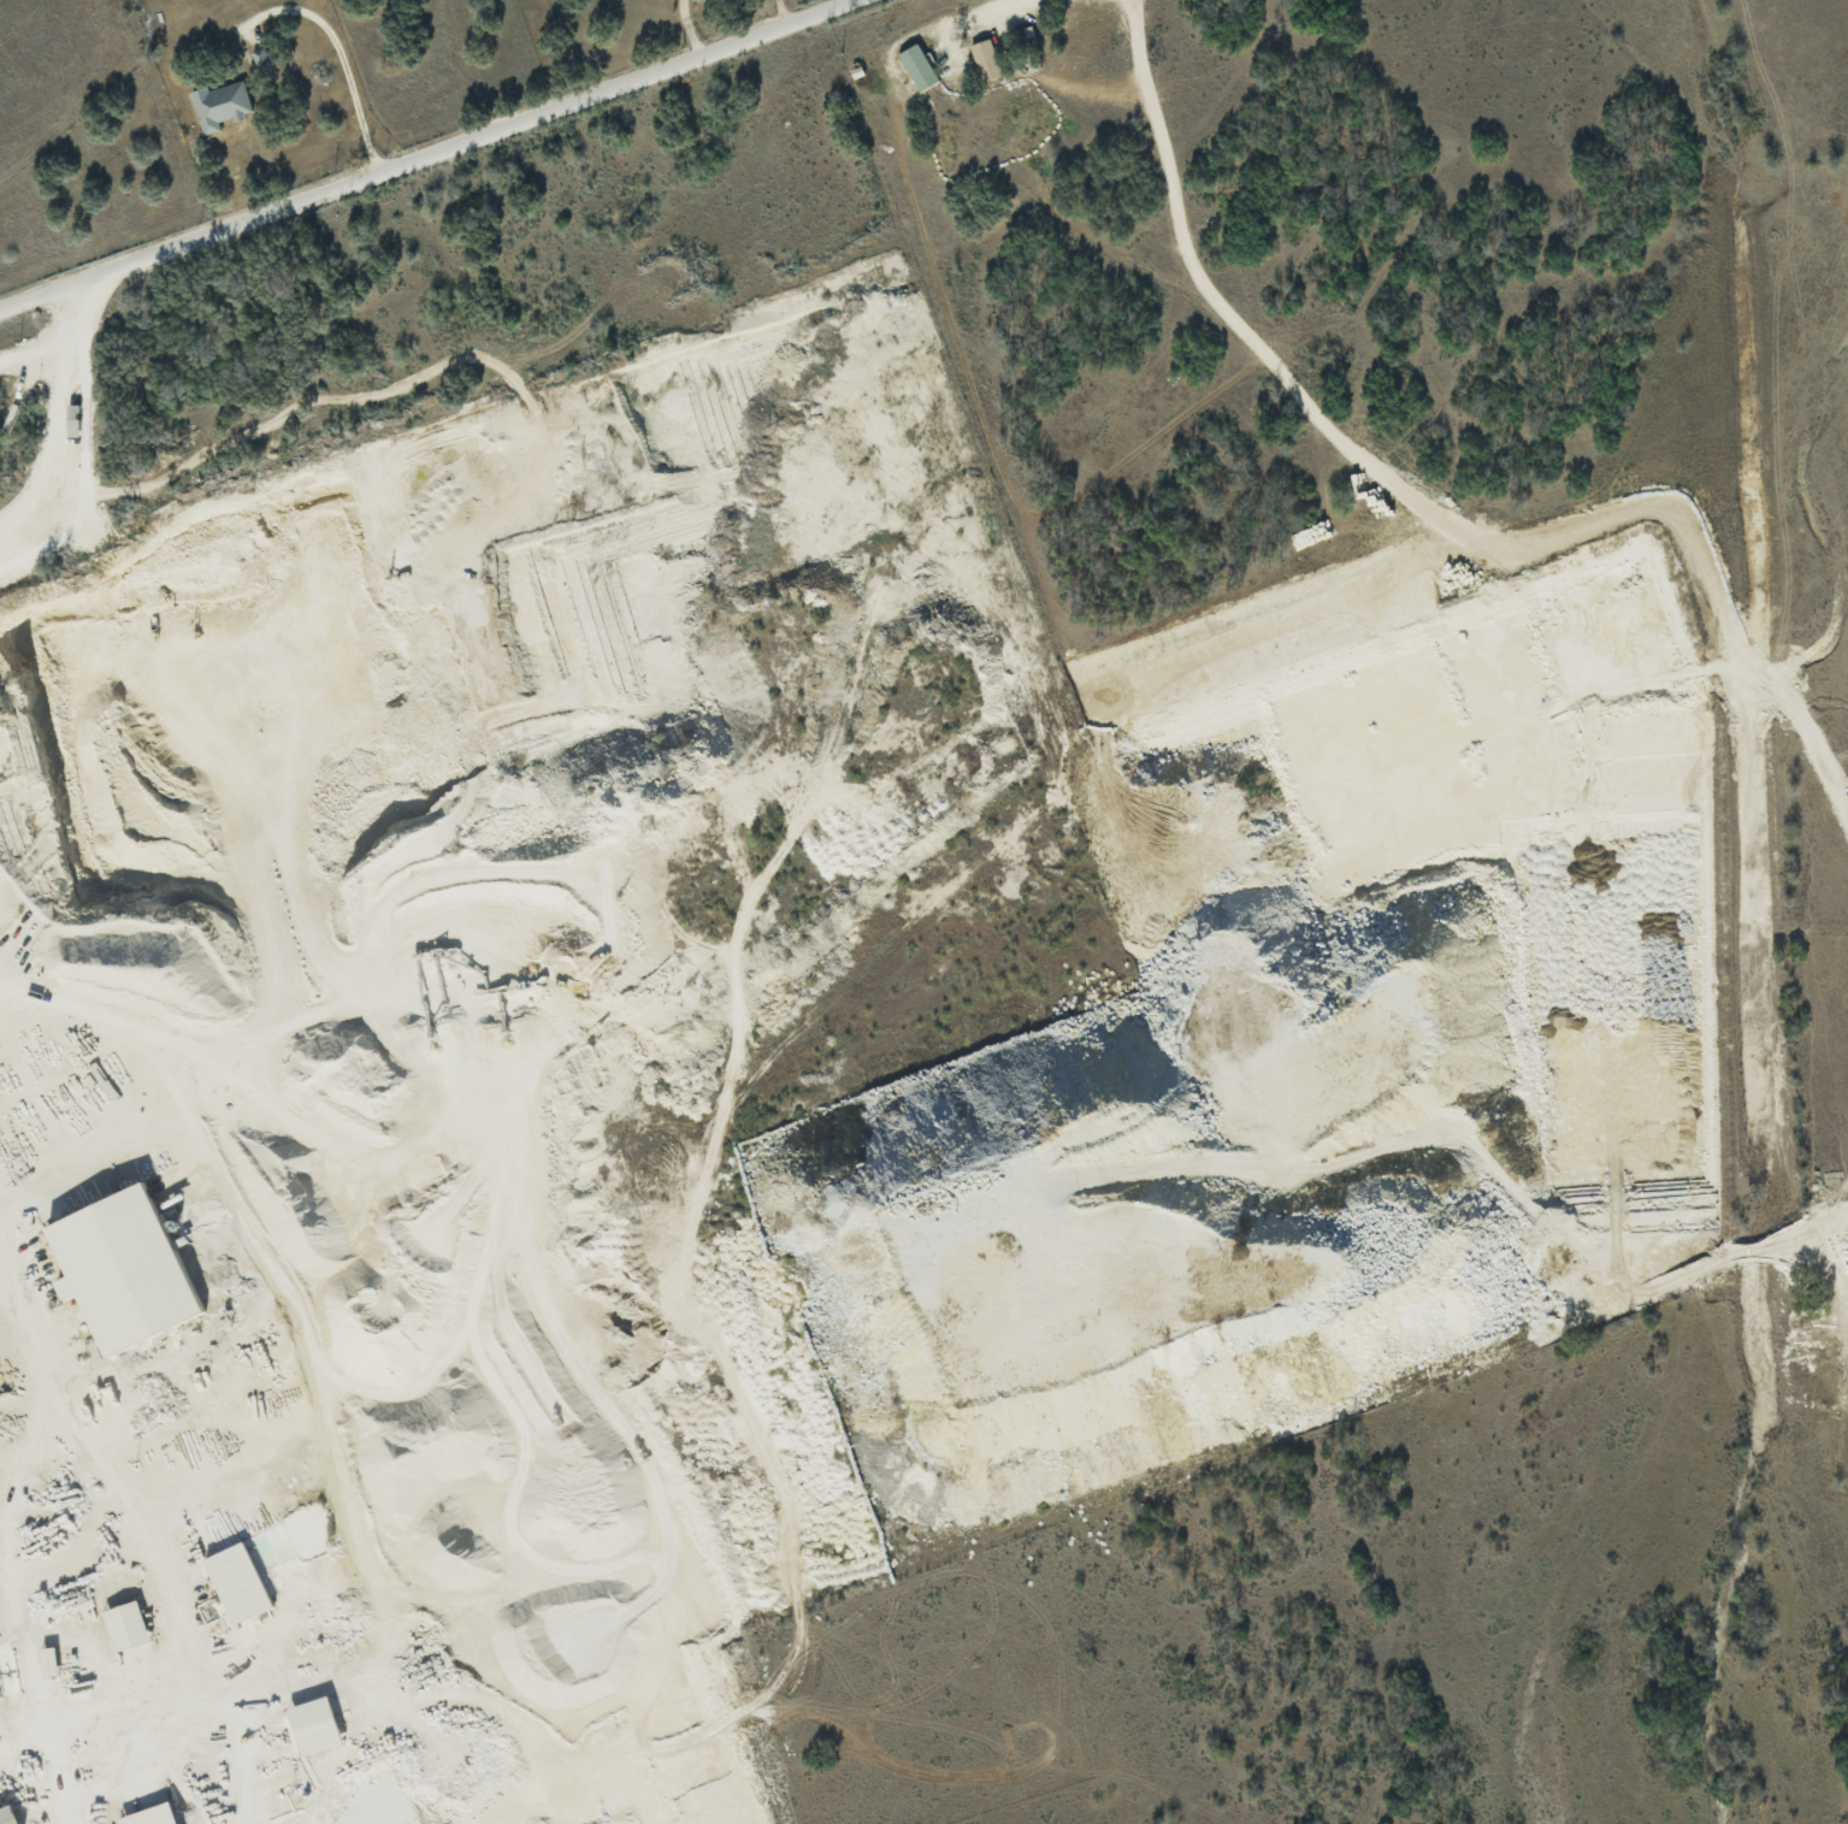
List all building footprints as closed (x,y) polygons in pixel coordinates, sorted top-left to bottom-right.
[(982,81),(1002,74),(989,38),(969,45),(982,81)] [(898,53),(918,92),(938,81),(917,43),(898,53)] [(208,90),(207,86),(189,91),(202,136),(220,130),(218,123),(252,113),(242,80),(208,90)] [(201,1314),(145,1181),(43,1225),(65,1277),(54,1281),(62,1300),(76,1294),(103,1356),(201,1314)] [(203,1558),(230,1625),(271,1608),(244,1541),(203,1558)] [(100,1612),(115,1652),(149,1640),(135,1599),(100,1612)] [(287,1708),(301,1757),(341,1745),(327,1696),(287,1708)] [(169,1802),(118,1817),(120,1823),(176,1823),(169,1802)] [(10,1804),(0,1808),(0,1823),(18,1823),(10,1804)]
